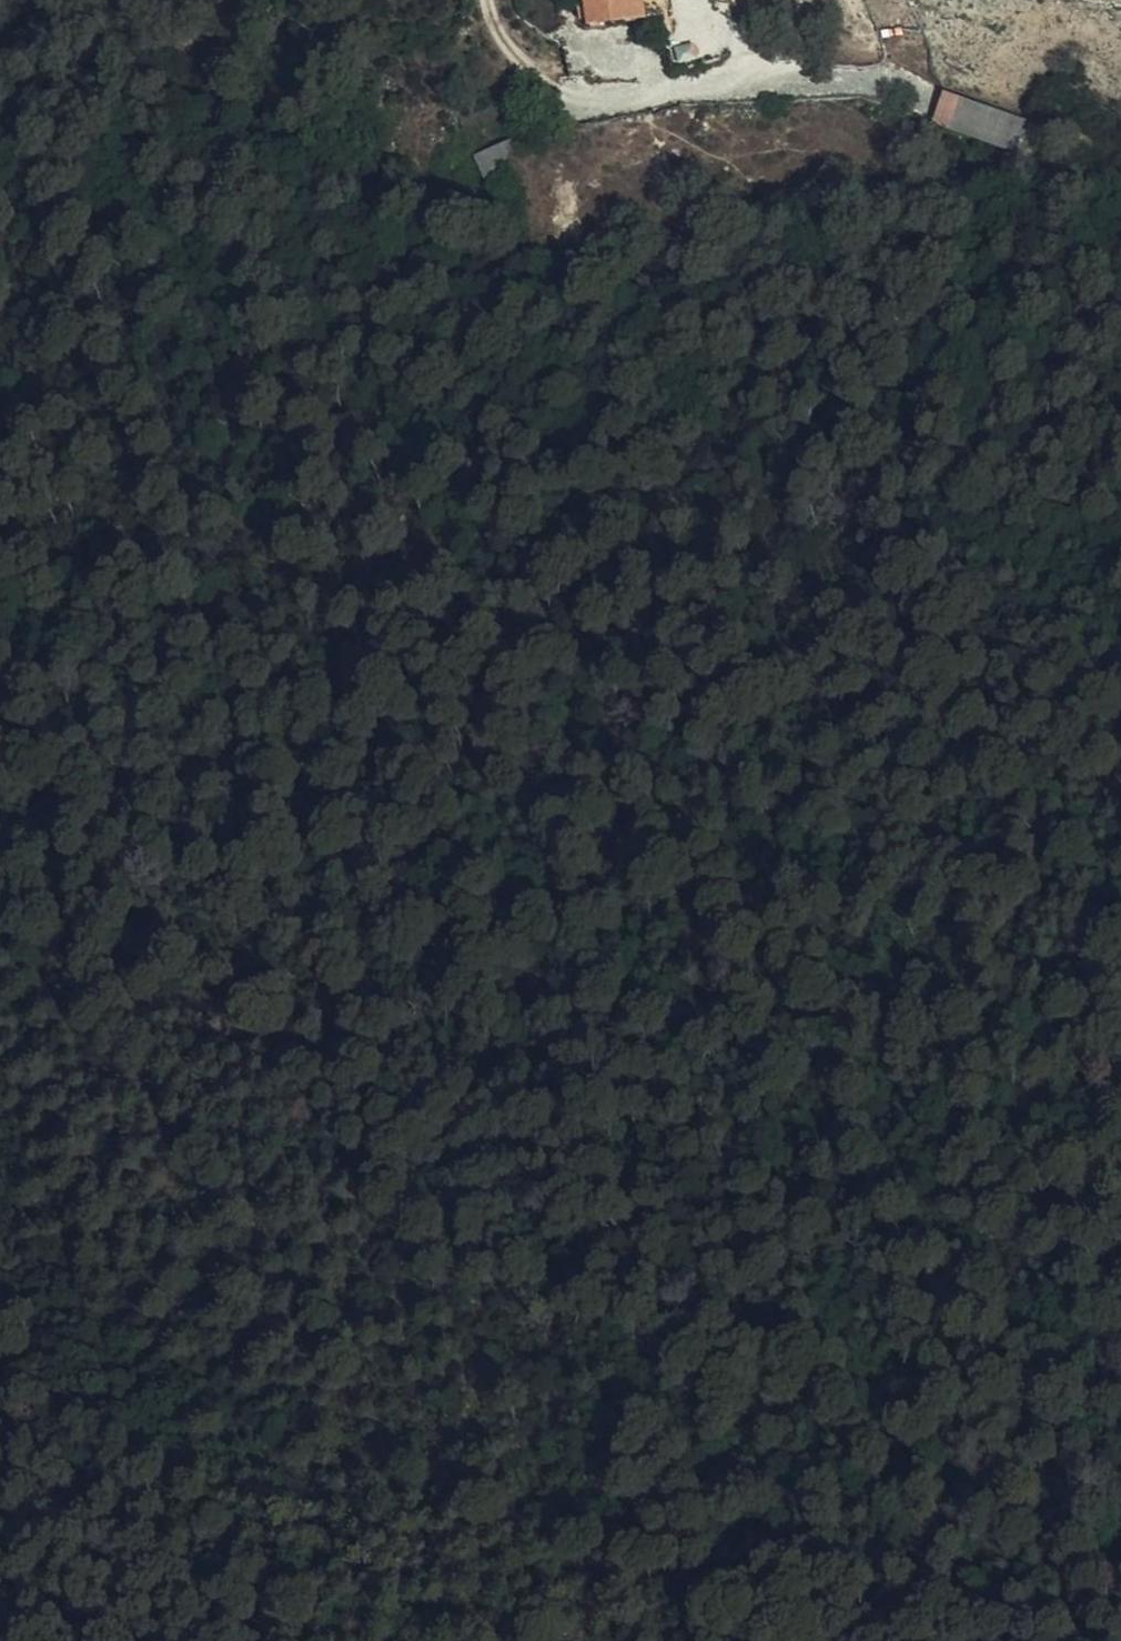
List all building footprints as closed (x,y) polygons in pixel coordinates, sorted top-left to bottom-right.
[(629,16),(626,0),(569,0),(575,26),(629,16)] [(1026,153),(1037,120),(944,91),(933,124),(1026,153)] [(511,141),(477,152),(484,176),(519,165),(511,141)]
